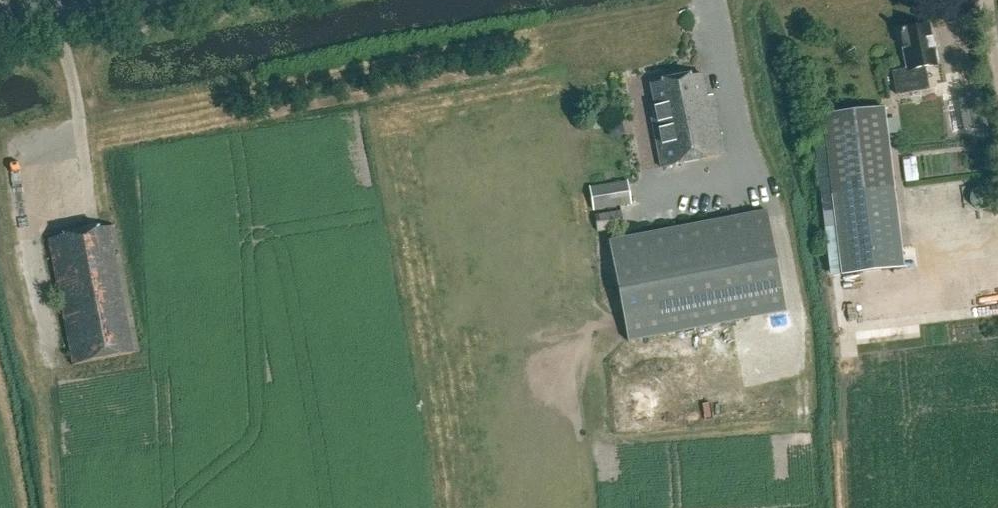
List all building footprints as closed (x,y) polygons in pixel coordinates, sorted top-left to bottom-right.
[(913,30),(913,28),(904,29),(904,32),(899,33),(906,70),(892,73),(896,96),(928,89),(923,68),(935,66),(935,62),(937,61),(935,52),(933,53),(928,27),(913,30)] [(707,97),(703,75),(651,85),(655,106),(652,106),(654,117),(651,117),(661,167),(724,155),(713,96),(707,97)] [(987,127),(980,94),(959,99),(965,131),(987,127)] [(903,268),(893,189),(884,108),(823,115),(841,275),(903,268)] [(594,211),(631,205),(627,181),(606,185),(606,186),(590,189),(594,211)] [(598,233),(625,228),(622,211),(595,216),(598,233)] [(628,342),(787,311),(767,212),(609,242),(628,342)] [(72,366),(139,353),(115,226),(47,240),(72,366)] [(625,390),(657,385),(656,377),(624,381),(625,390)]
